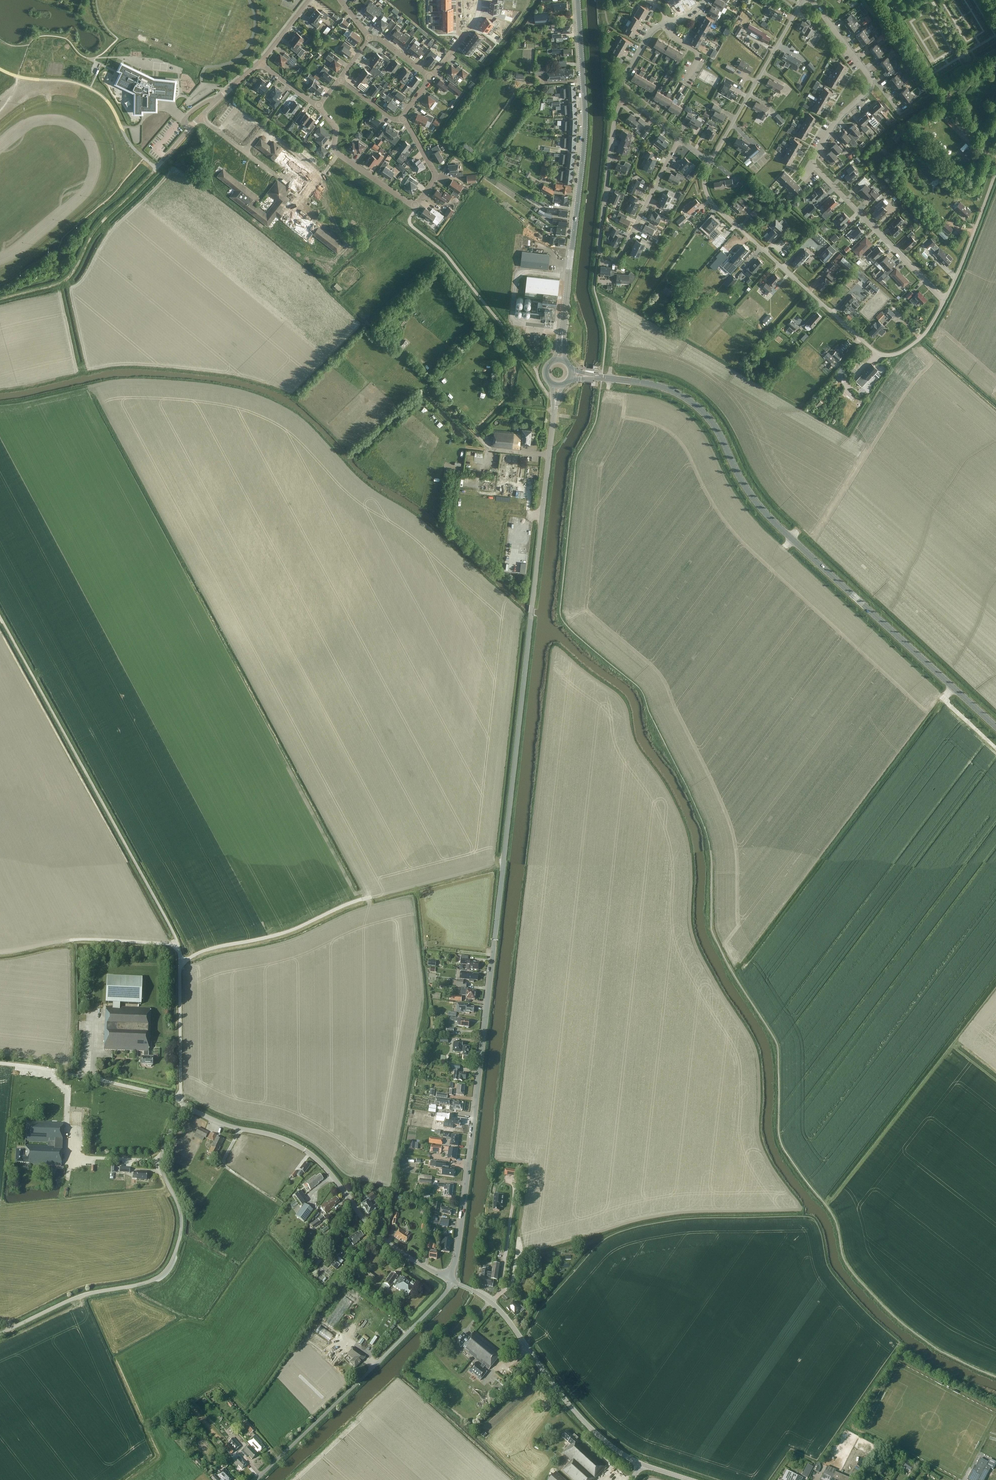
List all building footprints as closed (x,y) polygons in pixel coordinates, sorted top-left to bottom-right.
[(373,7),(371,5),(373,1),(372,0),(368,0),(364,5),(366,7),(363,11),(368,15),(373,7)] [(489,7),(499,8),(500,3),(503,3),(503,0),(498,0),(498,2),(497,2),(490,1),(489,7)] [(721,0),(715,0),(713,3),(716,5),(715,8),(721,11),(724,7),(722,6),(724,2),(726,3),(721,0)] [(554,3),(554,11),(567,11),(567,3),(554,3)] [(375,5),(373,7),(368,15),(372,18),(377,12),(380,13),(383,8),(379,5),(378,7),(375,5)] [(640,5),(637,11),(650,18),(652,16),(647,14),(649,11),(640,5)] [(721,11),(715,8),(712,6),(709,12),(712,13),(710,16),(717,20),(719,15),(717,14),(719,10),(721,12),(721,11)] [(774,18),(779,21),(782,16),(778,14),(779,13),(769,7),(765,14),(770,17),(770,16),(774,19),(774,18)] [(316,9),(312,13),(320,19),(322,17),(325,19),(329,14),(322,10),(321,12),(320,12),(316,9)] [(549,23),(548,11),(534,12),(535,24),(549,23)] [(641,20),(643,21),(645,18),(649,20),(650,18),(637,11),(634,16),(641,20)] [(844,24),(847,28),(854,23),(852,20),(855,18),(854,16),(857,14),(855,12),(848,17),(850,19),(844,24)] [(317,28),(319,25),(321,23),(319,21),(320,19),(312,13),(309,18),(313,21),(311,23),(317,28)] [(340,18),(334,13),(331,16),(337,21),(340,18)] [(867,14),(864,17),(866,19),(862,22),(864,25),(871,20),(867,14)] [(639,23),(641,20),(634,16),(631,21),(642,28),(644,26),(639,23)] [(703,22),(710,26),(712,22),(716,25),(717,23),(706,16),(703,22)] [(486,18),(483,22),(491,28),(493,30),(496,25),(497,26),(499,23),(494,20),(493,22),(492,22),(486,17),(486,18)] [(345,28),(349,23),(343,19),(340,24),(345,28)] [(376,26),(383,31),(386,26),(389,29),(395,22),(392,19),(389,23),(386,21),(385,22),(381,19),(376,26)] [(641,29),(642,28),(631,21),(628,26),(635,30),(637,27),(641,29)] [(798,29),(804,33),(809,25),(802,21),(798,29)] [(479,26),(488,33),(487,32),(491,28),(483,22),(480,26),(479,26)] [(711,33),(712,32),(708,29),(710,26),(703,22),(700,27),(711,33)] [(854,23),(847,28),(851,33),(860,25),(859,24),(856,26),(854,23)] [(395,40),(401,32),(399,30),(401,27),(397,24),(391,31),(393,33),(390,37),(395,40)] [(561,26),(561,24),(557,24),(551,24),(551,28),(557,28),(557,29),(561,28),(561,32),(571,31),(570,25),(561,26)] [(762,40),(767,43),(770,37),(766,35),(767,34),(749,24),(747,29),(752,32),(759,36),(758,39),(761,40),(762,40)] [(860,40),(866,35),(864,32),(869,28),(866,24),(861,28),(863,30),(856,35),(860,40)] [(639,33),(635,30),(628,26),(625,31),(632,36),(634,32),(638,35),(639,33)] [(734,34),(739,37),(744,29),(739,26),(734,34)] [(710,35),(711,33),(700,27),(697,32),(704,36),(706,33),(710,35)] [(810,37),(814,30),(809,27),(805,34),(810,37)] [(345,40),(354,46),(360,37),(352,31),(345,40)] [(868,44),(876,38),(871,31),(866,35),(860,40),(863,44),(867,42),(868,44)] [(296,32),(292,37),(301,43),(303,40),(305,42),(308,38),(302,33),(300,35),(296,32)] [(410,36),(408,34),(406,32),(404,34),(401,32),(395,40),(400,44),(403,40),(406,42),(410,36)] [(475,32),(471,37),(479,43),(483,38),(475,32)] [(697,32),(694,37),(705,44),(706,42),(702,40),(704,36),(697,32)] [(301,43),(292,37),(289,42),(293,45),(291,48),(298,53),(297,54),(300,57),(305,50),(299,46),(301,43)] [(412,54),(419,45),(414,42),(417,39),(414,37),(409,44),(411,46),(408,50),(412,54)] [(471,37),(468,41),(476,48),(479,43),(471,37)] [(622,37),(619,42),(626,46),(628,43),(632,45),(633,43),(622,37)] [(705,44),(694,37),(691,43),(698,47),(700,43),(706,47),(707,45),(705,44)] [(656,53),(663,41),(658,38),(654,45),(657,48),(655,52),(656,53)] [(351,47),(345,42),(344,41),(340,47),(342,48),(340,51),(347,57),(351,52),(348,50),(351,47)] [(468,41),(464,46),(472,52),(476,48),(468,41)] [(661,50),(664,52),(668,44),(663,41),(656,53),(658,54),(661,50)] [(624,50),(626,46),(619,42),(616,47),(627,54),(628,52),(624,50)] [(870,49),(873,53),(881,48),(877,43),(874,46),(872,43),(867,47),(869,50),(870,49)] [(421,47),(419,45),(412,54),(417,57),(421,52),(424,54),(428,48),(423,44),(421,47)] [(668,44),(664,52),(668,54),(665,58),(667,59),(674,47),(668,44)] [(464,46),(461,50),(469,57),(472,52),(464,46)] [(627,54),(616,47),(613,52),(620,57),(622,53),(626,56),(627,54)] [(674,47),(667,59),(669,60),(671,56),(675,58),(679,50),(674,47)] [(564,48),(552,49),(552,53),(561,52),(561,54),(561,57),(564,56),(564,55),(572,54),(572,48),(564,49),(564,48)] [(884,52),(881,48),(873,53),(876,57),(875,58),(878,61),(882,57),(881,55),(884,52)] [(431,50),(427,56),(430,58),(428,60),(426,64),(431,68),(437,60),(435,58),(437,55),(431,50)] [(684,53),(679,50),(675,58),(678,60),(675,64),(677,65),(684,53)] [(336,72),(341,65),(337,61),(339,58),(330,52),(326,58),(332,62),(329,66),(336,72)] [(292,56),(291,57),(285,53),(282,56),(280,54),(275,61),(282,66),(285,61),(292,66),(295,65),(296,64),(294,63),(297,60),(292,56)] [(377,53),(373,57),(380,63),(384,58),(388,62),(390,59),(384,54),(382,57),(377,53)] [(784,65),(788,67),(790,64),(797,68),(801,61),(789,54),(788,55),(784,53),(781,58),(786,61),(784,65)] [(382,64),(380,63),(373,57),(370,62),(376,66),(373,70),(379,74),(381,71),(378,69),(382,64)] [(812,71),(816,67),(807,57),(802,61),(812,71)] [(883,67),(891,61),(888,57),(884,59),(882,57),(878,61),(880,63),(883,67)] [(749,64),(745,62),(741,59),(737,67),(744,71),(745,70),(750,73),(753,68),(749,65),(749,64)] [(401,64),(395,60),(391,66),(388,64),(384,69),(387,71),(389,68),(395,72),(401,64)] [(894,66),(891,61),(883,67),(887,71),(886,72),(888,75),(894,70),(892,68),(894,66)] [(838,65),(837,68),(845,72),(848,67),(839,62),(838,64),(838,65)] [(724,68),(733,73),(735,69),(727,64),(724,68)] [(152,110),(154,110),(154,101),(151,99),(154,96),(171,98),(172,88),(174,87),(175,81),(147,77),(122,65),(119,71),(121,72),(117,81),(134,89),(137,89),(137,91),(134,91),(134,113),(141,113),(141,109),(147,109),(147,110),(149,110),(152,110)] [(463,69),(460,72),(451,65),(448,69),(445,73),(449,75),(447,78),(456,85),(458,83),(457,76),(458,75),(464,79),(468,73),(463,69)] [(547,68),(547,65),(535,66),(535,74),(548,74),(548,81),(567,80),(567,78),(570,77),(573,76),(573,74),(574,74),(574,69),(569,69),(569,68),(565,68),(547,68)] [(329,70),(323,66),(318,74),(317,75),(320,77),(328,83),(332,77),(327,73),(329,70)] [(407,77),(411,72),(403,66),(405,68),(399,76),(403,78),(401,81),(405,84),(409,79),(407,77)] [(834,70),(833,72),(842,78),(845,72),(837,68),(835,71),(834,70)] [(379,74),(373,70),(371,73),(365,69),(361,73),(368,79),(372,74),(376,78),(379,74)] [(631,80),(636,83),(643,71),(641,70),(639,74),(635,72),(631,80)] [(643,71),(636,83),(641,86),(646,78),(642,76),(645,72),(643,71)] [(831,78),(839,83),(842,78),(833,72),(832,75),(831,78)] [(368,79),(361,73),(358,78),(362,81),(358,86),(365,92),(370,86),(368,85),(371,81),(368,79)] [(893,84),(900,78),(897,74),(894,77),(892,74),(887,78),(889,81),(890,80),(893,84)] [(421,80),(416,76),(410,84),(415,88),(421,80)] [(647,89),(653,77),(651,76),(649,80),(646,78),(641,86),(647,89)] [(265,82),(260,77),(257,81),(256,80),(254,83),(255,84),(253,87),(263,95),(267,89),(263,85),(265,82)] [(653,77),(647,89),(652,92),(656,85),(653,83),(655,78),(653,77)] [(731,99),(732,98),(735,99),(737,94),(734,92),(734,91),(730,89),(732,85),(730,84),(731,82),(725,77),(721,84),(722,84),(718,92),(731,99)] [(839,83),(831,78),(829,81),(828,80),(827,83),(835,88),(839,83)] [(897,91),(902,88),(900,85),(903,83),(900,78),(893,84),(896,88),(895,88),(897,91)] [(448,85),(440,79),(436,85),(444,91),(447,87),(453,91),(456,87),(450,82),(448,85)] [(774,81),(773,81),(769,79),(766,84),(771,87),(771,88),(780,93),(784,86),(778,83),(774,81)] [(309,88),(319,95),(323,88),(314,81),(309,88)] [(385,89),(380,85),(378,88),(374,85),(369,92),(374,96),(378,91),(381,94),(385,89)] [(549,85),(543,94),(552,93),(551,86),(551,85),(549,85)] [(568,88),(560,88),(560,93),(561,93),(576,92),(575,85),(568,85),(568,88)] [(282,91),(275,86),(266,97),(273,102),(271,105),(275,108),(280,100),(277,98),(282,91)] [(456,87),(453,91),(459,95),(462,91),(456,87)] [(658,101),(662,94),(659,92),(661,88),(660,87),(653,98),(658,101)] [(903,90),(902,88),(897,91),(899,94),(900,93),(903,97),(910,92),(907,87),(903,90)] [(389,92),(387,95),(392,98),(394,96),(401,101),(405,96),(398,91),(394,88),(391,93),(389,92)] [(823,91),(822,93),(830,98),(833,93),(824,88),(823,90),(823,91)] [(666,96),(662,94),(658,101),(663,104),(670,93),(668,92),(666,96)] [(909,107),(914,103),(911,98),(913,96),(910,92),(903,97),(906,101),(905,102),(909,107)] [(672,101),(673,100),(669,98),(672,94),(670,93),(663,104),(668,107),(672,101)] [(819,96),(818,98),(826,103),(830,98),(822,93),(820,96),(819,96)] [(439,99),(433,94),(431,98),(428,95),(423,102),(430,108),(435,101),(437,102),(439,99)] [(392,98),(387,95),(383,100),(388,103),(386,107),(389,109),(393,112),(397,107),(390,102),(392,98)] [(815,104),(823,108),(826,103),(818,98),(816,100),(817,101),(815,104)] [(672,101),(668,107),(668,108),(673,112),(680,100),(678,99),(675,103),(672,101)] [(680,100),(673,112),(678,115),(682,107),(679,105),(681,101),(680,100)] [(300,105),(294,101),(289,107),(286,105),(282,110),(287,115),(290,111),(294,113),(300,105)] [(561,109),(576,109),(576,101),(569,102),(569,104),(561,105),(561,106),(561,109)] [(882,105),(878,101),(874,104),(880,111),(883,109),(885,112),(889,108),(885,103),(882,105)] [(760,104),(756,102),(753,107),(756,109),(755,110),(757,111),(758,110),(761,112),(761,113),(765,115),(769,108),(760,103),(760,104)] [(712,117),(722,122),(725,115),(719,112),(722,108),(714,104),(711,109),(715,111),(712,117)] [(823,108),(815,104),(814,107),(813,106),(812,109),(820,114),(823,108)] [(874,112),(872,114),(879,123),(880,123),(878,121),(882,118),(878,113),(880,111),(874,104),(870,108),(874,112)] [(302,122),(304,124),(310,116),(306,112),(303,116),(300,114),(295,121),(299,125),(302,122)] [(693,115),(688,112),(684,118),(689,121),(688,124),(692,126),(697,119),(692,116),(693,115)] [(866,112),(862,116),(868,123),(871,126),(872,124),(875,127),(879,123),(872,114),(869,116),(866,112)] [(940,118),(934,112),(930,117),(932,119),(930,121),(934,124),(940,118)] [(774,117),(780,124),(785,120),(778,113),(774,117)] [(808,116),(806,119),(814,124),(817,118),(809,113),(807,116),(808,116)] [(434,117),(427,114),(426,117),(422,115),(422,116),(418,114),(417,116),(416,115),(415,116),(415,118),(415,119),(416,119),(415,121),(419,122),(419,123),(425,126),(427,120),(431,122),(434,117)] [(640,117),(638,120),(631,114),(626,120),(634,127),(638,123),(643,126),(646,122),(640,117)] [(310,116),(304,124),(307,126),(305,129),(309,133),(315,125),(312,123),(315,120),(310,116)] [(377,119),(377,120),(372,116),(369,120),(368,119),(367,119),(365,122),(365,123),(368,125),(369,125),(370,124),(375,128),(380,121),(377,119)] [(868,123),(862,116),(858,119),(863,125),(860,127),(865,132),(869,128),(866,124),(868,123)] [(697,119),(692,126),(697,129),(698,126),(701,127),(705,121),(702,119),(701,121),(697,119)] [(804,121),(803,124),(811,129),(814,124),(806,119),(805,122),(804,121)] [(382,135),(386,138),(393,128),(388,124),(384,129),(381,127),(376,134),(381,138),(382,135)] [(808,134),(811,129),(803,124),(801,126),(802,127),(800,129),(808,134)] [(861,132),(854,124),(849,128),(853,133),(851,135),(855,140),(860,137),(858,134),(861,132)] [(706,137),(711,140),(716,132),(712,130),(714,127),(709,125),(705,132),(708,133),(706,137)] [(330,135),(320,127),(315,132),(320,136),(316,140),(321,145),(330,135)] [(386,138),(395,145),(400,137),(396,134),(398,132),(393,128),(386,138)] [(365,135),(371,138),(375,133),(369,129),(365,135)] [(640,134),(644,138),(648,133),(644,129),(640,134)] [(808,134),(800,129),(799,132),(798,132),(796,134),(805,139),(808,134)] [(621,141),(629,144),(631,140),(630,139),(632,134),(623,130),(620,137),(622,137),(621,141)] [(847,135),(845,133),(844,133),(839,137),(845,143),(848,141),(852,145),(856,141),(849,133),(847,135)] [(654,143),(663,150),(668,143),(662,138),(664,136),(660,134),(656,139),(657,140),(654,143)] [(262,137),(252,149),(273,166),(278,170),(277,171),(289,180),(291,177),(307,189),(317,176),(306,168),(290,155),(291,155),(285,150),(283,153),(267,140),(267,141),(262,137)] [(742,139),(741,140),(737,138),(734,144),(738,147),(736,148),(740,151),(741,150),(744,151),(745,151),(747,152),(746,152),(751,158),(760,150),(755,145),(751,148),(748,146),(749,144),(742,139)] [(793,142),(791,145),(799,149),(802,144),(794,139),(792,141),(793,142)] [(366,146),(358,141),(356,145),(353,142),(348,149),(355,154),(357,151),(361,153),(366,146)] [(401,153),(406,157),(410,152),(407,150),(410,145),(405,141),(400,148),(403,151),(401,153)] [(629,144),(621,141),(619,144),(620,144),(617,150),(627,154),(630,148),(628,147),(629,144)] [(465,143),(462,147),(471,153),(473,149),(465,143)] [(831,148),(833,149),(835,152),(833,153),(836,155),(837,154),(840,151),(841,153),(845,149),(840,144),(838,146),(836,143),(831,148)] [(441,150),(438,145),(431,148),(434,153),(432,154),(437,163),(440,161),(442,164),(443,164),(444,163),(445,162),(439,151),(441,150)] [(789,147),(787,149),(796,155),(799,149),(791,145),(790,147),(789,147)] [(317,150),(323,155),(327,151),(321,146),(317,150)] [(964,151),(971,159),(976,153),(969,146),(964,151)] [(793,160),(796,155),(787,149),(786,152),(787,152),(785,155),(793,160)] [(835,152),(833,149),(832,150),(831,150),(827,155),(830,158),(827,160),(832,165),(836,161),(834,160),(837,157),(836,155),(833,153),(835,152)] [(559,158),(574,160),(575,152),(567,151),(567,154),(559,153),(559,158)] [(643,167),(651,171),(653,167),(656,160),(652,157),(653,154),(647,151),(644,156),(648,158),(643,167)] [(384,156),(379,152),(375,157),(372,155),(367,163),(372,166),(375,162),(378,164),(384,156)] [(405,159),(400,155),(397,160),(402,163),(405,159)] [(793,160),(785,155),(783,158),(783,157),(781,160),(790,165),(793,160)] [(680,169),(684,171),(691,162),(685,157),(681,162),(680,161),(679,163),(678,162),(675,166),(680,170),(680,169)] [(416,161),(414,158),(407,162),(409,166),(414,164),(416,169),(417,172),(425,168),(423,164),(422,164),(419,159),(416,161)] [(573,167),(574,160),(559,158),(559,162),(566,163),(566,166),(573,167)] [(388,163),(385,160),(380,167),(383,169),(381,173),(390,179),(394,173),(386,166),(388,163)] [(626,170),(628,171),(631,164),(625,161),(624,164),(622,165),(618,163),(615,169),(625,173),(626,170)] [(403,172),(406,169),(399,163),(397,166),(403,172)] [(222,164),(206,184),(222,196),(238,176),(222,164)] [(459,172),(458,164),(448,165),(449,173),(455,172),(456,176),(463,175),(462,171),(459,172)] [(540,175),(547,177),(549,167),(542,165),(540,175)] [(849,172),(844,177),(851,183),(854,180),(853,180),(858,175),(855,172),(857,170),(852,165),(847,170),(849,172)] [(782,182),(789,176),(784,171),(777,179),(779,181),(780,180),(782,182)] [(751,177),(746,172),(738,181),(744,186),(751,177)] [(684,176),(679,174),(677,173),(675,175),(671,173),(668,179),(677,183),(679,180),(682,181),(684,176)] [(467,175),(468,183),(477,182),(476,174),(470,175),(467,175)] [(572,183),(573,175),(558,174),(557,174),(557,179),(564,179),(564,182),(572,183)] [(416,181),(409,176),(407,179),(410,182),(406,189),(413,194),(418,186),(414,184),(416,181)] [(789,176),(782,182),(785,185),(784,185),(786,187),(793,180),(789,176)] [(858,191),(862,195),(869,188),(867,186),(869,184),(865,180),(866,179),(864,177),(858,183),(862,187),(858,191)] [(462,186),(461,185),(452,179),(448,186),(454,190),(452,193),(456,196),(459,192),(458,192),(462,186)] [(644,183),(645,182),(644,180),(643,179),(641,180),(640,182),(637,180),(634,185),(631,184),(628,191),(634,193),(636,188),(644,192),(647,185),(644,183)] [(720,181),(714,182),(715,189),(720,188),(720,189),(725,188),(724,186),(725,185),(725,180),(723,180),(720,181)] [(791,191),(798,184),(793,180),(786,187),(788,189),(789,188),(791,191)] [(567,191),(571,191),(571,185),(556,183),(556,189),(564,189),(563,191),(567,192),(567,191)] [(798,184),(791,191),(793,193),(795,195),(802,188),(798,184)] [(541,189),(551,196),(554,191),(544,185),(541,189)] [(321,190),(320,193),(327,199),(332,192),(323,186),(320,189),(321,190)] [(816,197),(820,200),(827,193),(821,188),(817,193),(814,191),(809,196),(813,200),(816,197)] [(869,188),(862,195),(866,199),(868,196),(872,200),(879,194),(873,188),(871,190),(869,188)] [(247,189),(236,203),(252,215),(273,232),(274,231),(279,235),(290,221),(285,216),(284,218),(279,214),(279,213),(258,197),(257,197),(247,189)] [(437,189),(433,196),(437,199),(436,200),(442,204),(445,200),(448,202),(452,196),(445,191),(443,194),(437,189)] [(620,197),(623,198),(625,193),(619,190),(618,193),(614,192),(611,201),(617,204),(620,197)] [(661,197),(670,202),(674,193),(668,191),(666,195),(663,193),(661,197)] [(332,192),(327,199),(335,205),(337,202),(338,203),(341,199),(332,192)] [(317,194),(314,198),(323,205),(327,199),(320,193),(318,195),(317,194)] [(626,210),(634,213),(639,203),(637,202),(639,198),(631,194),(629,199),(631,200),(626,210)] [(560,204),(569,205),(570,200),(567,200),(568,195),(564,195),(564,197),(553,196),(552,201),(560,202),(560,204)] [(735,200),(730,206),(738,213),(743,207),(746,204),(749,200),(744,195),(741,199),(739,197),(736,200),(735,200)] [(538,197),(535,201),(543,206),(545,202),(538,197)] [(670,202),(661,197),(659,202),(662,203),(660,207),(666,210),(670,202)] [(684,207),(690,214),(694,211),(693,210),(696,208),(695,207),(700,203),(695,198),(692,202),(691,201),(688,204),(687,203),(684,207)] [(826,219),(828,217),(833,212),(830,210),(836,203),(831,198),(823,206),(826,210),(822,214),(822,215),(826,219)] [(327,199),(323,205),(332,211),(334,208),(333,207),(335,205),(327,199)] [(880,216),(881,216),(887,211),(884,207),(887,205),(882,199),(875,206),(877,208),(872,213),(877,218),(880,216)] [(967,207),(967,208),(960,202),(954,208),(963,217),(964,216),(966,217),(970,213),(971,211),(967,207)] [(817,208),(813,204),(807,209),(807,210),(804,213),(808,216),(817,208)] [(358,211),(356,213),(364,219),(368,213),(359,206),(357,210),(358,211)] [(751,213),(757,219),(764,213),(757,206),(751,213)] [(444,213),(450,217),(454,210),(449,207),(444,213)] [(434,214),(425,208),(421,214),(431,222),(434,217),(440,221),(444,216),(437,210),(434,214)] [(559,209),(547,208),(547,212),(559,213),(559,216),(567,217),(567,216),(568,216),(568,214),(568,213),(568,210),(559,209)] [(543,216),(552,218),(553,214),(545,212),(540,209),(537,212),(543,216)] [(618,222),(627,227),(630,220),(624,218),(626,215),(619,211),(616,217),(620,219),(618,222)] [(660,218),(662,219),(663,216),(656,212),(654,215),(652,213),(649,219),(658,224),(660,218)] [(845,223),(849,218),(844,213),(842,215),(840,212),(836,215),(839,218),(837,220),(840,224),(838,226),(842,230),(847,225),(845,223)] [(353,215),(350,218),(359,225),(364,219),(356,213),(354,216),(353,215)] [(368,213),(364,219),(371,225),(373,223),(374,224),(377,220),(368,213)] [(680,225),(687,218),(684,214),(676,221),(680,225)] [(324,221),(322,223),(330,229),(335,223),(326,216),(323,220),(324,221)] [(895,236),(902,230),(898,226),(904,220),(900,216),(897,219),(892,224),(894,226),(889,231),(895,236)] [(712,217),(703,226),(715,237),(719,233),(714,228),(719,223),(715,220),(714,219),(712,217)] [(558,225),(566,226),(567,220),(553,218),(553,222),(558,222),(558,225)] [(364,219),(359,225),(368,232),(371,228),(370,227),(371,225),(364,219)] [(767,232),(764,235),(766,237),(765,238),(769,242),(773,237),(774,238),(778,234),(782,229),(781,228),(783,226),(776,219),(769,226),(772,229),(768,233),(767,232)] [(535,223),(542,228),(544,225),(537,220),(535,223)] [(939,229),(946,236),(953,229),(945,222),(939,229)] [(319,225),(316,229),(325,235),(330,229),(322,223),(320,226),(319,225)] [(335,223),(330,229),(338,235),(339,233),(341,234),(343,230),(335,223)] [(654,229),(655,230),(657,227),(649,223),(648,226),(645,224),(642,230),(651,235),(654,229)] [(566,234),(566,227),(557,226),(557,228),(548,227),(547,231),(556,232),(556,234),(559,235),(560,233),(566,234)] [(610,233),(608,238),(612,239),(611,241),(610,243),(617,246),(622,237),(617,234),(619,230),(613,227),(610,233)] [(864,232),(858,227),(853,232),(851,229),(845,234),(850,239),(851,239),(852,239),(855,239),(856,238),(857,239),(864,232)] [(330,229),(325,235),(334,242),(337,238),(336,237),(338,235),(330,229)] [(909,237),(902,244),(908,250),(916,242),(911,236),(914,233),(912,231),(907,235),(909,237)] [(550,237),(550,243),(556,243),(555,244),(560,244),(560,243),(565,244),(565,239),(556,238),(556,236),(551,236),(548,233),(546,235),(549,237),(550,237)] [(839,237),(835,233),(830,238),(834,242),(839,237)] [(820,235),(816,240),(822,245),(826,241),(820,235)] [(861,243),(854,250),(859,256),(866,250),(864,248),(871,242),(866,237),(860,242),(861,243)] [(934,243),(936,241),(932,237),(924,244),(928,249),(931,246),(936,251),(933,254),(936,257),(943,265),(944,264),(946,265),(951,261),(950,261),(952,258),(948,254),(947,255),(940,247),(939,248),(934,243)] [(633,248),(631,252),(639,256),(643,247),(644,245),(649,248),(652,242),(647,239),(646,240),(642,238),(640,242),(639,241),(636,240),(634,246),(633,248)] [(725,264),(729,268),(727,270),(730,273),(733,271),(743,259),(741,257),(742,257),(746,253),(748,250),(743,245),(736,252),(733,255),(728,261),(727,262),(725,264)] [(870,258),(873,262),(883,252),(878,246),(873,251),(870,248),(865,253),(867,256),(870,253),(873,255),(870,258)] [(833,253),(827,248),(819,257),(825,262),(833,253)] [(802,263),(810,254),(804,249),(795,259),(796,260),(792,263),(797,267),(801,263),(802,263)] [(715,270),(717,267),(727,256),(722,250),(716,256),(718,258),(710,266),(715,270)] [(521,266),(548,269),(550,254),(523,251),(521,266)] [(879,263),(883,267),(891,260),(887,256),(883,259),(881,257),(874,263),(877,265),(879,263)] [(843,257),(839,261),(848,269),(852,265),(843,257)] [(758,260),(756,259),(746,270),(747,270),(745,273),(749,277),(754,272),(763,263),(759,259),(758,260)] [(887,275),(893,269),(891,267),(894,264),(891,260),(883,267),(885,269),(883,271),(887,275)] [(609,278),(614,278),(615,270),(610,269),(611,267),(601,266),(600,274),(609,275),(609,278)] [(903,287),(909,281),(896,269),(891,274),(903,287)] [(629,282),(632,282),(636,275),(630,271),(628,274),(629,275),(617,274),(617,282),(621,283),(621,282),(629,283),(629,282)] [(821,282),(818,286),(822,290),(826,285),(830,281),(834,277),(828,272),(825,276),(820,281),(821,282)] [(737,279),(732,274),(723,284),(728,289),(737,279)] [(767,281),(773,287),(776,283),(780,278),(775,274),(772,277),(771,277),(767,281)] [(527,276),(525,291),(525,295),(543,298),(542,301),(533,300),(532,304),(538,304),(537,308),(542,308),(541,312),(555,314),(557,299),(559,280),(527,276)] [(767,295),(769,293),(768,292),(772,288),(766,282),(762,287),(766,291),(764,293),(767,295)] [(877,286),(876,287),(870,282),(865,287),(872,293),(873,291),(875,293),(878,290),(879,292),(881,290),(880,288),(879,289),(877,286)] [(333,288),(339,293),(344,288),(338,283),(333,288)] [(670,291),(663,286),(661,290),(667,295),(670,291)] [(905,295),(908,298),(914,293),(911,290),(905,295)] [(913,297),(910,300),(914,305),(918,301),(917,301),(918,300),(922,304),(927,299),(919,291),(913,297)] [(860,303),(857,300),(851,294),(847,299),(847,300),(844,303),(844,304),(841,307),(846,311),(849,308),(852,311),(854,309),(860,303)] [(895,314),(888,308),(884,312),(890,319),(895,314)] [(822,316),(817,312),(814,315),(814,314),(806,323),(807,323),(805,326),(805,327),(808,330),(810,330),(812,328),(816,324),(815,323),(822,316)] [(773,318),(770,315),(766,320),(765,318),(762,321),(767,325),(773,318)] [(794,330),(795,331),(799,326),(798,326),(798,325),(791,320),(787,324),(790,326),(787,330),(791,333),(794,330)] [(884,326),(878,320),(876,323),(875,322),(871,326),(873,328),(869,333),(873,337),(878,332),(881,335),(885,331),(882,328),(884,326)] [(843,354),(845,352),(848,349),(847,348),(851,343),(847,340),(843,344),(842,343),(837,348),(843,354)] [(832,355),(838,361),(842,357),(835,351),(832,355)] [(824,356),(831,363),(835,358),(828,352),(824,356)] [(862,373),(860,375),(866,381),(872,375),(872,376),(878,369),(878,368),(872,362),(867,368),(866,367),(862,372),(862,373)] [(842,376),(846,372),(842,368),(838,373),(839,373),(835,377),(839,381),(843,377),(842,376)] [(855,385),(859,391),(863,389),(860,382),(855,385)] [(818,407),(823,402),(818,398),(814,403),(818,407)] [(522,444),(530,445),(532,429),(522,428),(522,432),(493,430),(492,447),(521,450),(522,444)] [(461,964),(467,965),(466,966),(466,969),(467,970),(470,971),(470,969),(478,970),(479,963),(476,963),(476,962),(471,961),(471,960),(468,960),(469,956),(462,956),(461,964)] [(473,973),(461,972),(460,980),(470,981),(470,983),(474,983),(474,981),(478,982),(479,975),(473,975),(473,973)] [(113,1007),(106,1007),(104,1050),(145,1051),(145,1057),(142,1057),(142,1065),(152,1066),(153,1058),(148,1058),(149,1052),(151,1009),(120,1007),(120,1004),(141,1004),(142,978),(107,977),(106,1003),(113,1003),(113,1007)] [(467,985),(463,984),(464,981),(457,980),(456,986),(466,988),(467,985)] [(468,989),(462,988),(461,995),(467,996),(466,999),(475,1000),(475,999),(476,998),(476,997),(475,996),(476,992),(468,991),(468,989)] [(470,1012),(474,1013),(475,1007),(469,1007),(469,1004),(458,1003),(456,1012),(470,1014),(470,1012)] [(461,1026),(469,1027),(469,1021),(462,1020),(462,1019),(456,1018),(456,1022),(458,1022),(458,1026),(461,1026)] [(468,1057),(469,1057),(470,1047),(463,1046),(463,1042),(454,1041),(453,1051),(463,1053),(463,1056),(464,1056),(463,1059),(468,1060),(468,1057)] [(453,1072),(454,1072),(454,1080),(462,1081),(463,1079),(466,1080),(467,1074),(459,1073),(460,1071),(454,1070),(453,1072)] [(464,1096),(465,1090),(465,1085),(457,1084),(456,1095),(464,1096)] [(462,1111),(463,1103),(454,1102),(455,1101),(436,1098),(435,1105),(440,1106),(440,1105),(446,1106),(446,1110),(450,1110),(450,1111),(453,1111),(454,1110),(462,1111)] [(454,1125),(460,1126),(461,1121),(453,1120),(453,1116),(437,1114),(436,1121),(444,1122),(444,1127),(453,1128),(454,1125)] [(24,1151),(16,1150),(16,1163),(29,1163),(29,1165),(62,1166),(62,1159),(64,1123),(26,1121),(25,1153),(23,1153),(24,1151)] [(196,1133),(194,1136),(203,1140),(204,1137),(206,1138),(208,1133),(199,1128),(196,1133)] [(217,1135),(217,1136),(211,1132),(208,1138),(213,1141),(208,1153),(215,1156),(218,1151),(219,1151),(225,1140),(217,1135)] [(451,1138),(450,1138),(451,1132),(444,1132),(443,1137),(446,1137),(446,1140),(451,1140),(450,1145),(458,1146),(459,1135),(451,1134),(451,1138)] [(449,1159),(456,1160),(457,1150),(450,1149),(449,1159)] [(199,1163),(203,1165),(208,1156),(204,1154),(199,1163)] [(454,1176),(455,1168),(446,1167),(446,1163),(430,1161),(430,1166),(436,1167),(443,1168),(442,1175),(454,1176)] [(310,1166),(305,1162),(300,1169),(300,1170),(297,1175),(300,1177),(303,1172),(304,1173),(310,1166)] [(137,1172),(134,1172),(134,1176),(133,1176),(132,1179),(137,1179),(147,1180),(147,1172),(137,1172)] [(310,1179),(306,1183),(311,1190),(315,1186),(319,1183),(318,1182),(323,1179),(320,1175),(316,1177),(316,1176),(311,1180),(310,1179)] [(439,1183),(439,1185),(438,1186),(438,1187),(444,1187),(444,1190),(444,1196),(446,1196),(452,1197),(453,1185),(448,1184),(445,1184),(439,1183)] [(295,1195),(302,1205),(301,1207),(302,1207),(296,1216),(304,1222),(313,1210),(304,1203),(308,1200),(301,1191),(295,1195)] [(376,1204),(373,1206),(370,1201),(377,1197),(373,1192),(367,1197),(368,1199),(361,1205),(368,1215),(376,1209),(378,1208),(376,1204)] [(493,1210),(493,1211),(499,1211),(500,1207),(503,1207),(504,1195),(495,1194),(494,1205),(494,1210),(493,1210)] [(339,1202),(336,1197),(332,1200),(332,1199),(328,1202),(327,1202),(321,1206),(326,1213),(331,1209),(331,1208),(335,1206),(334,1205),(339,1202)] [(440,1213),(451,1215),(452,1210),(449,1210),(450,1209),(441,1207),(442,1204),(435,1203),(433,1212),(440,1214),(440,1213)] [(313,1228),(321,1223),(320,1222),(325,1219),(323,1215),(311,1224),(313,1228)] [(401,1239),(406,1242),(410,1236),(399,1228),(394,1236),(400,1240),(401,1239)] [(363,1236),(360,1232),(358,1233),(357,1232),(348,1238),(353,1245),(357,1243),(356,1242),(360,1240),(359,1239),(363,1236)] [(451,1244),(452,1244),(452,1237),(443,1236),(442,1247),(442,1252),(450,1253),(451,1244)] [(429,1258),(437,1259),(438,1251),(430,1250),(429,1258)] [(343,1261),(339,1257),(336,1260),(332,1265),(336,1269),(343,1261)] [(481,1278),(480,1285),(493,1287),(494,1280),(497,1280),(500,1264),(494,1263),(492,1273),(488,1272),(489,1270),(488,1270),(489,1267),(484,1266),(484,1269),(483,1269),(481,1278)] [(392,1272),(383,1285),(388,1289),(390,1287),(393,1283),(395,1280),(398,1276),(392,1272)] [(394,1284),(393,1286),(404,1294),(404,1293),(408,1295),(414,1287),(413,1287),(414,1286),(411,1284),(411,1285),(405,1281),(402,1278),(400,1277),(397,1281),(394,1284)] [(526,1281),(521,1279),(516,1287),(521,1290),(526,1281)] [(352,1303),(344,1297),(326,1323),(334,1329),(352,1303)] [(515,1303),(513,1302),(507,1308),(510,1311),(511,1311),(515,1315),(520,1311),(521,1313),(525,1310),(521,1306),(520,1307),(517,1303),(516,1302),(515,1303)] [(331,1340),(334,1334),(320,1326),(317,1332),(331,1340)] [(485,1367),(489,1370),(503,1354),(475,1332),(469,1338),(464,1334),(456,1344),(461,1348),(463,1347),(469,1352),(468,1353),(482,1365),(485,1367)] [(312,1339),(325,1349),(329,1343),(316,1333),(312,1339)] [(366,1356),(353,1347),(348,1354),(353,1359),(349,1362),(355,1368),(362,1361),(361,1360),(366,1356)] [(482,1366),(477,1361),(469,1371),(472,1374),(473,1373),(478,1378),(477,1378),(480,1380),(488,1371),(484,1368),(485,1367),(482,1365),(482,1366)] [(255,1429),(247,1421),(243,1424),(249,1431),(250,1430),(251,1432),(255,1429)] [(573,1437),(567,1431),(562,1437),(571,1445),(563,1454),(571,1461),(562,1471),(573,1479),(594,1479),(607,1466),(581,1442),(579,1443),(576,1440),(578,1438),(574,1435),(573,1437)] [(259,1451),(260,1452),(264,1448),(260,1443),(261,1442),(255,1435),(248,1442),(258,1452),(259,1451)] [(202,1449),(209,1443),(202,1436),(196,1442),(202,1449)] [(240,1446),(233,1438),(228,1442),(236,1450),(240,1446)] [(225,1446),(231,1454),(235,1451),(228,1443),(225,1446)] [(256,1455),(247,1445),(243,1449),(244,1451),(242,1453),(246,1458),(248,1456),(252,1459),(256,1455)] [(242,1460),(239,1457),(233,1462),(237,1466),(238,1465),(242,1469),(246,1465),(242,1461),(242,1460)] [(975,1465),(967,1479),(984,1479),(990,1468),(986,1466),(988,1462),(980,1458),(976,1466),(975,1465)] [(229,1464),(224,1459),(221,1462),(226,1467),(229,1464)] [(802,1475),(807,1478),(813,1467),(807,1464),(802,1475)] [(825,1470),(835,1474),(837,1470),(827,1466),(825,1470)] [(232,1478),(228,1474),(229,1473),(224,1468),(218,1475),(222,1479),(230,1479),(232,1478)] [(798,1476),(786,1470),(781,1479),(802,1479),(802,1478),(798,1476)] [(825,1470),(821,1479),(822,1479),(852,1479),(836,1472),(835,1474),(825,1470)] [(556,1472),(549,1479),(565,1479),(556,1472)]
